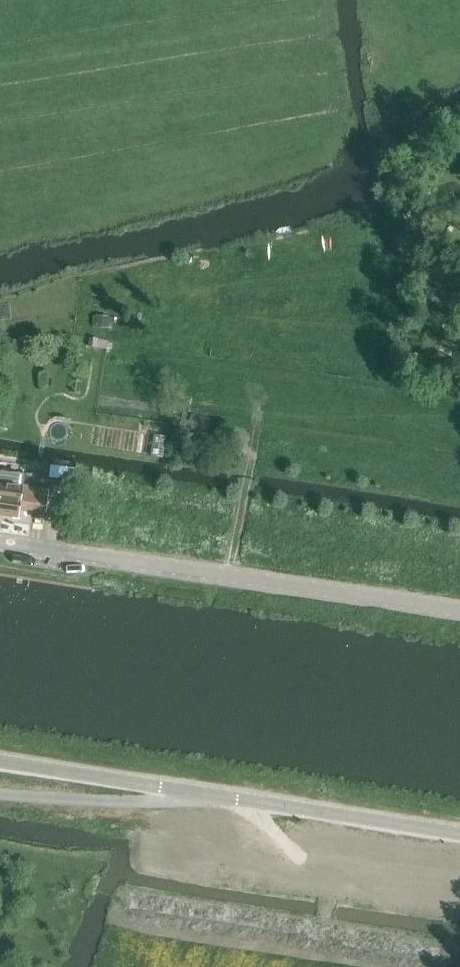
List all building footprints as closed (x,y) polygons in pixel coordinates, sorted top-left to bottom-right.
[(205,438),(208,431),(209,426),(189,421),(186,432),(205,438)] [(0,483),(0,515),(18,518),(19,509),(45,512),(48,490),(0,483)]
